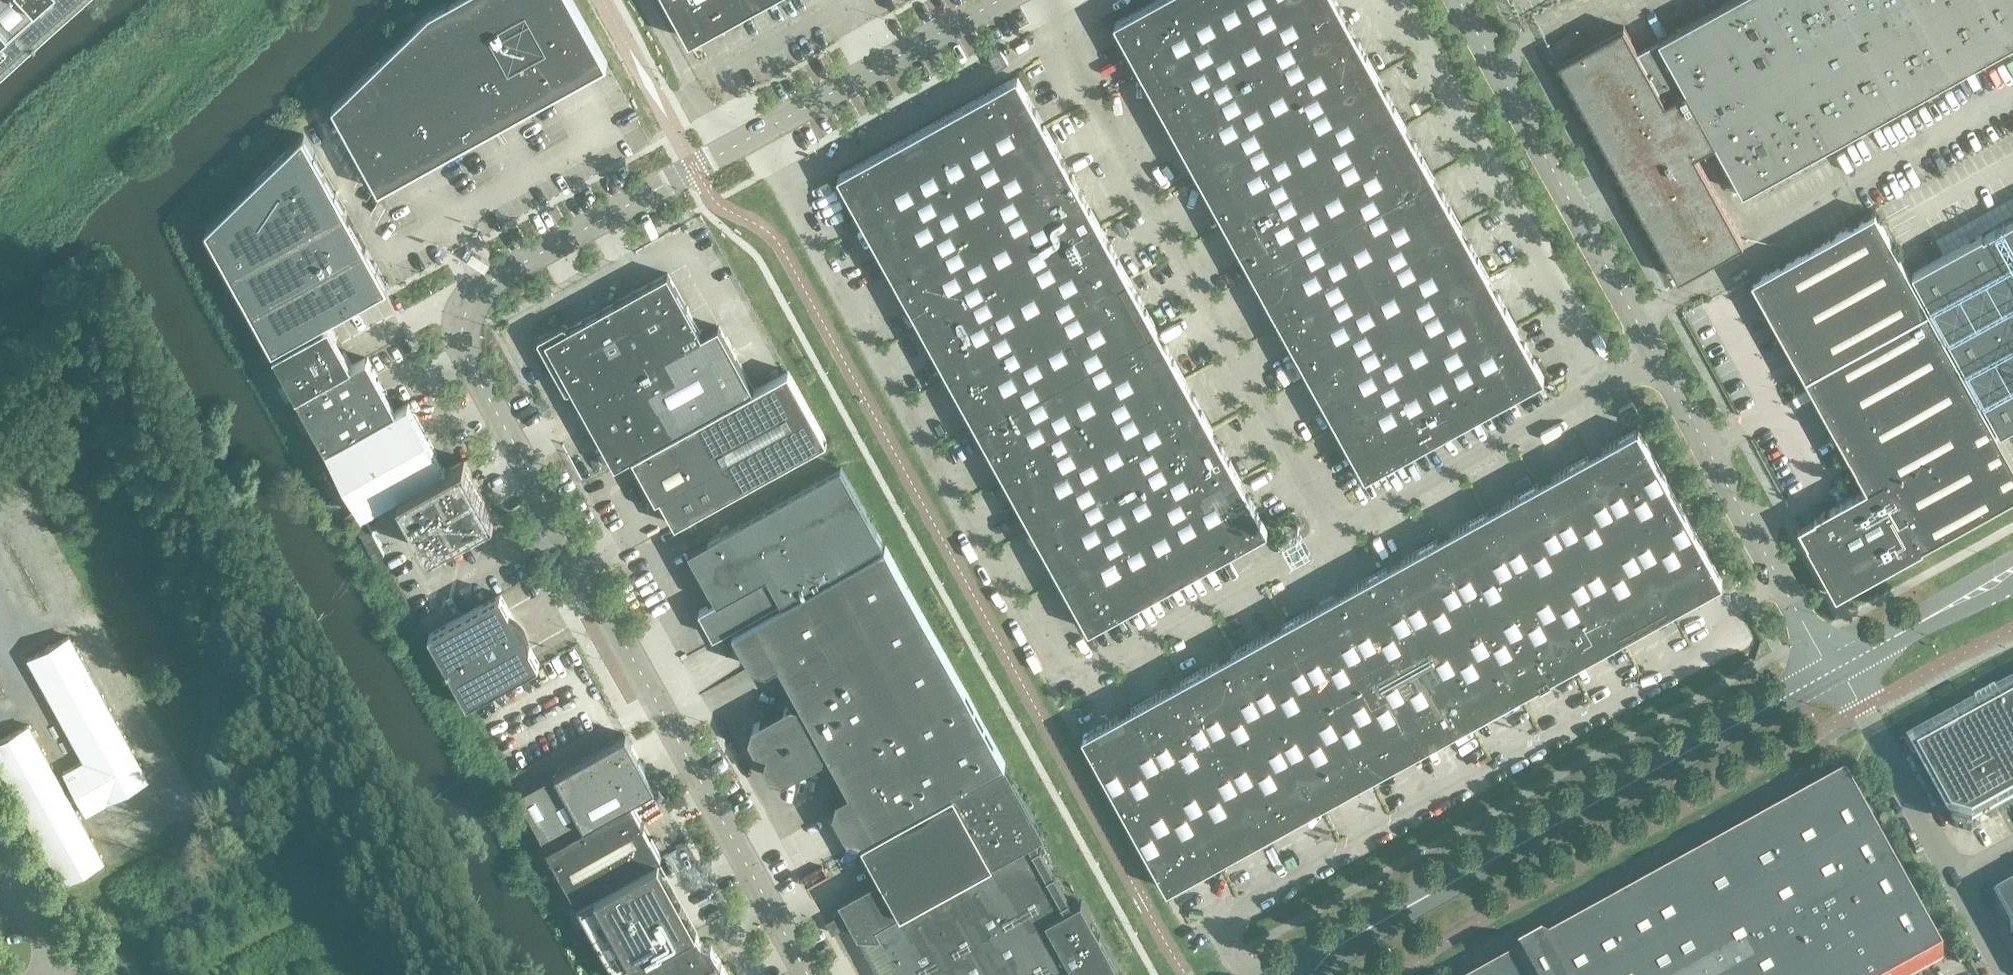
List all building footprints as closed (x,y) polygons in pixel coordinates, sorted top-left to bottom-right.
[(34,24),(48,11),(61,0),(0,0),(0,55),(34,24)] [(608,64),(608,63),(608,62),(573,0),(449,0),(429,11),(333,105),(332,106),(333,106),(378,189),(379,190),(380,190),(608,64)] [(683,28),(708,14),(715,26),(763,0),(668,0),(683,28)] [(1219,0),(1153,0),(1116,21),(1115,21),(1115,22),(1115,23),(1123,39),(1365,476),(1366,476),(1367,476),(1455,427),(1219,0)] [(1423,157),(1337,0),(1219,0),(1455,427),(1544,379),(1544,378),(1545,377),(1544,376),(1423,157)] [(2012,43),(2012,0),(1730,0),(1638,51),(1624,26),(1559,61),(1679,278),(1744,242),(1695,154),(1716,142),(1743,192),(2012,43)] [(997,69),(1008,62),(1001,49),(989,56),(997,69)] [(1268,529),(1147,310),(1018,77),(1018,76),(1017,76),(1016,76),(927,125),(1179,580),(1267,531),(1268,531),(1268,530),(1268,529)] [(1179,580),(927,125),(839,174),(838,175),(838,176),(839,176),(1088,628),(1089,629),(1090,629),(1091,629),(1179,580)] [(388,286),(339,197),(305,135),(304,134),(303,134),(302,134),(206,228),(206,229),(272,350),(273,350),(274,350),(387,288),(388,287),(388,286)] [(1929,309),(1929,308),(1875,211),(1752,279),(1807,376),(1806,377),(1868,487),(1815,517),(1799,526),(1808,542),(1807,543),(1837,596),(1923,548),(1922,546),(2012,496),(2012,460),(1929,309)] [(1984,235),(1983,234),(1912,272),(2000,432),(2012,425),(2012,219),(1984,235)] [(754,389),(719,326),(703,335),(668,273),(568,328),(565,323),(538,338),(567,391),(572,388),(615,466),(633,457),(754,389)] [(353,365),(345,350),(330,322),(274,353),(298,395),(353,365)] [(368,357),(353,365),(298,395),(326,448),(397,409),(368,357)] [(676,524),(827,440),(789,371),(754,389),(633,457),(657,499),(661,497),(676,524)] [(1639,413),(1633,401),(1620,409),(1626,420),(1639,413)] [(446,469),(409,402),(397,409),(326,448),(363,514),(399,494),(446,469)] [(1681,505),(1639,429),(1638,429),(1638,428),(1637,428),(1636,428),(1587,456),(1630,533),(1681,505)] [(1630,533),(1587,456),(1536,484),(1579,561),(1630,533)] [(496,514),(466,459),(465,458),(446,469),(399,494),(430,550),(457,536),(461,542),(463,541),(462,541),(467,542),(476,537),(471,528),(496,514)] [(781,599),(884,542),(841,466),(709,539),(689,550),(717,600),(699,610),(714,636),(781,598),(781,599)] [(1579,561),(1536,484),(1486,511),(1529,589),(1579,561)] [(1723,580),(1681,505),(1630,533),(1672,610),(1722,583),(1722,582),(1723,582),(1723,581),(1723,580)] [(1529,589),(1486,511),(1436,539),(1478,617),(1529,589)] [(1672,610),(1630,533),(1579,561),(1622,638),(1672,610)] [(1478,617),(1436,539),(1385,567),(1428,644),(1478,617)] [(1044,833),(886,546),(733,630),(753,666),(767,670),(780,663),(803,706),(792,702),(753,724),(749,738),(755,749),(768,753),(764,765),(770,776),(784,780),(823,758),(826,746),(850,790),(837,797),(833,811),(849,838),(862,842),(882,878),(840,901),(859,936),(881,936),(875,926),(1036,837),(1044,833)] [(1622,638),(1579,561),(1529,589),(1572,666),(1622,638)] [(1428,644),(1385,567),(1284,623),(1327,700),(1377,672),(1428,644)] [(1572,666),(1529,589),(1478,617),(1521,694),(1572,666)] [(449,668),(520,629),(501,594),(429,633),(449,668)] [(1521,694),(1478,617),(1428,644),(1471,722),(1521,694)] [(1327,700),(1284,623),(1234,651),(1276,728),(1327,700)] [(468,703),(540,664),(520,629),(449,668),(468,703)] [(0,740),(0,772),(22,812),(30,826),(62,884),(103,861),(70,800),(76,796),(86,813),(148,779),(69,636),(27,658),(84,761),(63,772),(72,789),(66,793),(28,725),(0,740)] [(1471,722),(1428,644),(1377,672),(1420,750),(1471,722)] [(1276,728),(1234,651),(1183,679),(1226,756),(1276,728)] [(1420,750),(1377,672),(1327,700),(1370,778),(1420,750)] [(1226,756),(1183,679),(1133,707),(1176,784),(1226,756)] [(1907,749),(1914,762),(1917,760),(1951,822),(1956,823),(1955,826),(1966,830),(1967,826),(1972,828),(2012,805),(2012,690),(1907,749)] [(1370,778),(1327,700),(1276,728),(1319,805),(1370,778)] [(1176,784),(1133,707),(1083,734),(1083,735),(1083,736),(1125,812),(1176,784)] [(1319,805),(1276,728),(1226,756),(1269,833),(1319,805)] [(631,799),(655,786),(627,734),(556,773),(556,774),(518,795),(547,847),(631,800),(631,799)] [(1226,756),(1176,784),(1125,812),(1167,888),(1168,889),(1169,888),(1269,833),(1226,756)] [(1944,958),(1846,782),(1498,974),(1913,974),(1944,958)] [(662,857),(631,800),(547,847),(578,903),(660,858),(662,857)] [(1081,900),(1073,904),(1036,837),(875,926),(881,936),(902,974),(1123,974),(1081,900)] [(660,858),(578,903),(617,973),(696,930),(699,928),(660,858)] [(1996,901),(2012,932),(2012,892),(1996,901)] [(846,926),(840,914),(826,921),(833,933),(846,926)] [(858,943),(848,926),(834,934),(843,951),(858,943)] [(712,944),(702,941),(696,930),(617,973),(618,974),(729,974),(712,944)]
